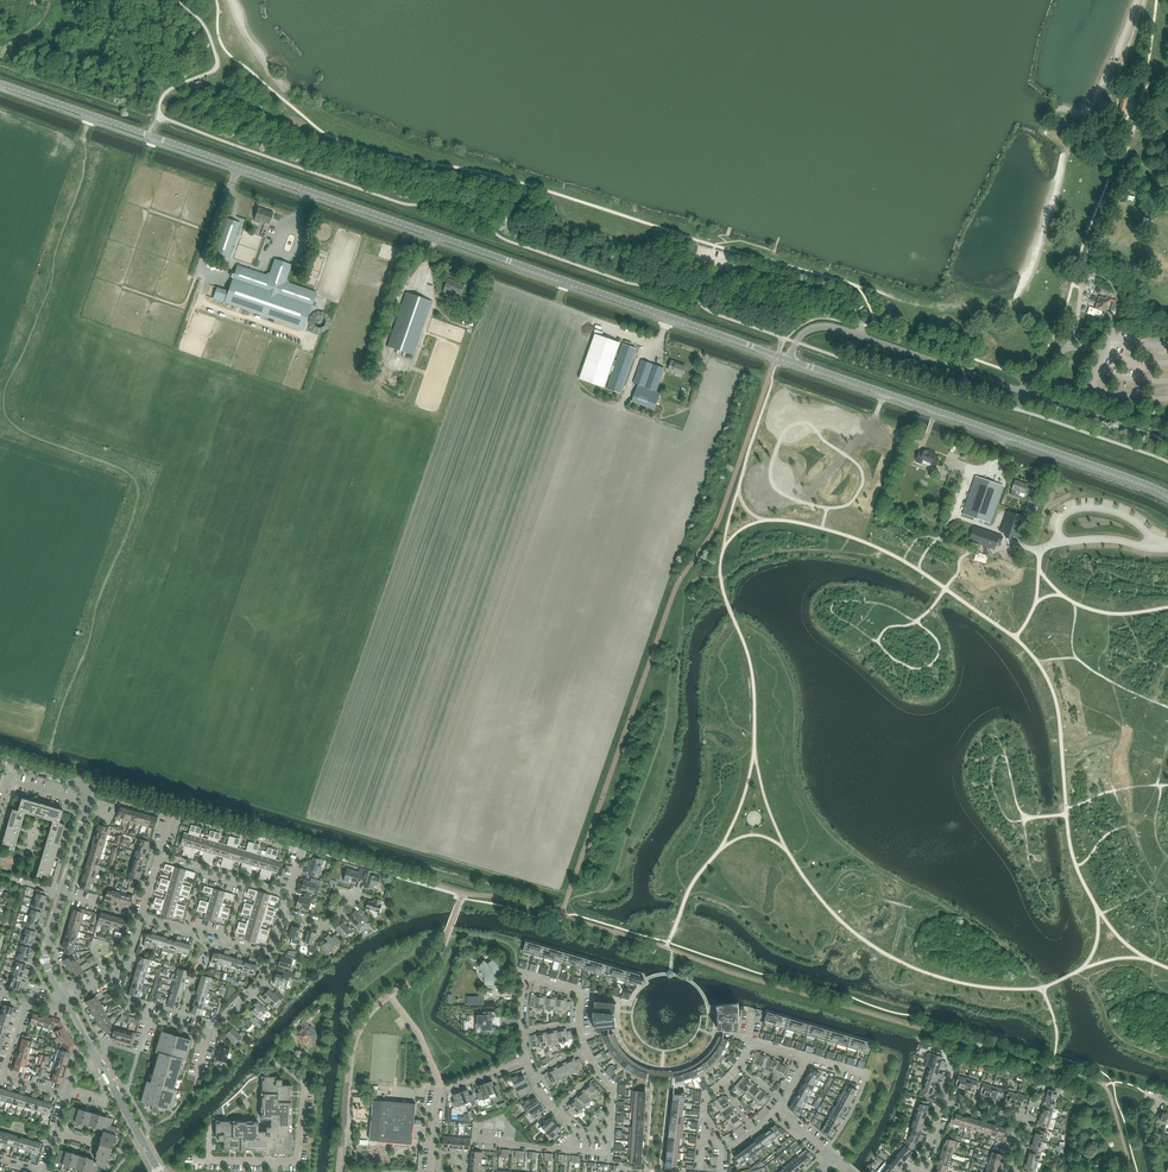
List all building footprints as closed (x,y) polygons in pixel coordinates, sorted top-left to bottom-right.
[(1124,112),(1127,100),(1122,98),(1119,111),(1124,112)] [(273,213),(258,207),(254,219),(269,225),(273,213)] [(239,223),(227,219),(216,253),(228,257),(239,223)] [(316,240),(319,241),(322,242),(326,241),(329,240),(331,237),(332,233),(332,230),(330,227),(328,225),(325,224),(322,223),(319,224),(316,226),(314,228),(313,231),(313,234),(314,237),(316,240)] [(225,303),(247,310),(303,330),(312,306),(316,293),(288,284),(285,277),(289,264),(277,260),(273,272),(265,276),(237,266),(228,291),(225,303)] [(460,298),(465,285),(453,281),(453,280),(448,278),(445,288),(452,291),(451,295),(460,298)] [(388,347),(414,356),(433,301),(407,292),(388,347)] [(1103,319),(1109,300),(1099,297),(1095,309),(1089,307),(1087,314),(1103,319)] [(616,354),(620,343),(595,334),(594,335),(579,379),(604,388),(606,382),(608,376),(610,371),(613,372),(607,389),(621,394),(623,389),(624,390),(626,385),(624,385),(637,349),(623,344),(617,361),(614,360),(616,354)] [(636,389),(632,402),(654,410),(660,393),(656,391),(664,368),(641,360),(633,383),(638,385),(636,389)] [(671,361),(668,370),(671,371),(670,373),(674,375),(675,372),(682,375),(685,366),(671,361)] [(922,452),(919,451),(917,456),(916,456),(914,462),(921,464),(922,460),(931,463),(932,462),(933,462),(934,463),(935,462),(936,462),(937,461),(938,460),(938,459),(938,457),(937,456),(936,455),(935,455),(934,455),(935,452),(928,450),(927,451),(923,450),(922,452)] [(975,476),(962,514),(973,517),(991,523),(997,504),(1003,486),(975,476)] [(1026,493),(1027,494),(1029,493),(1030,490),(1029,489),(1027,488),(1027,487),(1028,485),(1015,480),(1012,489),(1011,493),(1014,495),(1016,490),(1025,494),(1025,493),(1026,493)] [(1008,512),(1002,531),(1008,533),(1006,537),(1010,538),(1012,535),(1017,537),(1024,517),(1008,512)] [(974,528),(970,540),(994,548),(997,540),(1000,541),(1002,537),(974,528)] [(46,805),(39,803),(21,798),(18,809),(60,822),(63,810),(45,805),(46,805)] [(117,818),(123,820),(127,808),(124,807),(124,808),(120,807),(117,818)] [(123,820),(129,822),(133,811),(129,810),(130,808),(127,808),(123,820)] [(12,809),(2,844),(9,846),(8,849),(14,851),(15,847),(13,847),(23,812),(12,809)] [(136,812),(133,811),(129,822),(136,824),(140,811),(136,810),(136,812)] [(142,812),(140,811),(136,824),(142,825),(145,814),(142,813),(142,812)] [(142,825),(148,827),(152,815),(149,814),(148,815),(145,814),(142,825)] [(152,815),(148,827),(154,829),(158,818),(154,817),(154,816),(152,815)] [(39,873),(37,872),(36,876),(41,878),(42,875),(50,877),(65,825),(54,821),(39,873)] [(96,828),(95,831),(107,834),(109,828),(98,825),(97,828),(96,828)] [(182,839),(192,842),(196,827),(191,825),(189,834),(184,832),(182,839)] [(192,842),(201,844),(203,838),(199,837),(201,828),(196,827),(192,842)] [(95,834),(94,837),(105,841),(107,834),(95,831),(94,834),(95,834)] [(201,844),(211,847),(215,832),(210,831),(208,839),(203,838),(201,844)] [(211,847),(221,850),(222,844),(218,842),(221,834),(215,832),(211,847)] [(221,850),(230,853),(235,838),(230,836),(227,845),(222,844),(221,850)] [(104,847),(105,841),(94,837),(93,841),(92,840),(91,843),(104,847)] [(138,838),(136,845),(149,849),(150,846),(148,845),(149,842),(138,838)] [(230,853),(240,856),(242,849),(237,848),(240,839),(235,838),(230,853)] [(182,855),(187,857),(192,842),(182,839),(180,845),(185,846),(182,855)] [(195,849),(200,851),(201,844),(192,842),(187,857),(193,858),(195,849)] [(240,856),(249,859),(254,843),(249,842),(246,851),(242,849),(240,856)] [(104,847),(91,843),(91,845),(92,845),(91,850),(102,853),(104,847)] [(249,859),(259,861),(261,855),(256,854),(259,845),(254,843),(249,859)] [(201,861),(207,862),(211,847),(201,844),(200,851),(204,852),(201,861)] [(136,845),(135,851),(145,854),(146,851),(148,851),(149,849),(136,845)] [(214,855),(219,856),(221,850),(211,847),(207,862),(212,864),(214,855)] [(259,861),(269,864),(273,849),(268,848),(265,856),(261,855),(259,861)] [(273,849),(269,864),(278,867),(280,861),(275,859),(278,851),(273,849)] [(88,853),(88,856),(100,859),(102,853),(91,850),(90,853),(88,853)] [(221,866),(226,868),(230,853),(221,850),(219,856),(223,858),(221,866)] [(133,857),(145,861),(146,858),(144,858),(145,854),(135,851),(133,857)] [(233,861),(238,862),(240,856),(230,853),(226,868),(231,869),(233,861)] [(88,859),(87,862),(98,865),(100,859),(88,856),(87,858),(88,859)] [(240,872),(245,874),(249,859),(240,856),(238,862),(242,863),(240,872)] [(133,857),(131,863),(142,867),(143,863),(144,864),(145,861),(133,857)] [(311,871),(310,875),(309,875),(309,876),(318,878),(319,873),(317,873),(319,867),(325,866),(326,861),(313,858),(312,860),(309,860),(306,870),(311,871)] [(253,866),(257,868),(259,861),(249,859),(245,874),(250,875),(253,866)] [(259,878),(264,879),(269,864),(259,861),(257,868),(262,869),(259,878)] [(85,865),(84,868),(96,872),(98,865),(87,862),(86,866),(85,865)] [(131,863),(129,870),(141,873),(142,870),(141,870),(142,867),(131,863)] [(171,877),(177,878),(180,869),(165,864),(164,870),(172,872),(171,877)] [(269,864),(264,879),(269,881),(272,872),(276,873),(278,867),(269,864)] [(84,871),(83,875),(94,878),(96,872),(84,868),(83,871),(84,871)] [(358,872),(347,869),(343,880),(355,884),(357,878),(361,879),(364,869),(360,868),(358,872)] [(180,869),(177,878),(184,880),(185,876),(194,878),(195,873),(180,869)] [(377,886),(378,883),(380,878),(376,877),(368,874),(369,870),(365,869),(363,877),(366,878),(364,887),(372,889),(373,884),(377,886)] [(141,873),(129,870),(127,876),(138,879),(139,876),(140,876),(141,873)] [(81,877),(80,880),(93,884),(94,878),(83,875),(83,878),(81,877)] [(161,878),(159,884),(175,888),(177,878),(171,877),(170,881),(161,878)] [(177,878),(175,888),(190,892),(191,887),(182,885),(184,880),(177,878)] [(303,880),(300,890),(313,893),(316,884),(320,885),(321,881),(311,878),(310,882),(303,880)] [(93,884),(80,880),(79,883),(81,884),(80,887),(91,890),(93,884)] [(167,891),(165,896),(172,898),(175,888),(159,884),(158,889),(167,891)] [(210,898),(216,900),(219,890),(204,886),(202,891),(211,894),(210,898)] [(108,901),(110,902),(114,890),(108,888),(104,899),(108,900),(108,901)] [(120,892),(117,902),(120,903),(120,905),(123,906),(126,893),(127,890),(121,888),(120,892)] [(175,888),(172,898),(178,899),(179,895),(188,898),(190,892),(175,888)] [(36,889),(33,899),(46,903),(47,900),(45,900),(46,896),(43,895),(44,892),(36,889)] [(254,901),(261,903),(264,893),(249,889),(247,894),(256,897),(254,901)] [(117,902),(120,892),(114,890),(110,902),(113,903),(114,901),(117,902)] [(219,890),(216,900),(223,902),(224,898),(233,900),(234,895),(219,890)] [(126,893),(123,906),(126,906),(126,905),(130,906),(133,895),(126,893)] [(264,893),(261,903),(267,905),(268,900),(277,903),(279,898),(264,893)] [(304,898),(302,897),(301,898),(298,897),(297,901),(296,902),(297,903),(296,907),(308,911),(311,901),(313,901),(314,897),(304,895),(304,898)] [(155,898),(154,903),(169,907),(172,898),(165,896),(164,900),(155,898)] [(172,898),(169,907),(184,912),(185,906),(177,904),(178,899),(172,898)] [(200,900),(198,905),(213,910),(216,900),(210,898),(209,903),(200,900)] [(46,903),(33,899),(31,908),(35,909),(35,908),(39,909),(40,908),(42,909),(43,905),(45,906),(46,903)] [(369,910),(374,916),(377,912),(379,912),(380,907),(385,908),(385,907),(387,902),(374,899),(373,902),(368,901),(366,908),(369,910)] [(216,900),(213,910),(228,914),(230,909),(221,906),(223,902),(216,900)] [(243,908),(258,913),(261,903),(254,901),(253,905),(244,903),(243,908)] [(160,915),(166,917),(169,907),(154,903),(152,908),(161,910),(160,915)] [(261,903),(258,913),(273,917),(275,912),(266,909),(267,905),(261,903)] [(204,918),(210,920),(213,910),(198,905),(197,911),(206,913),(204,918)] [(169,907),(166,917),(172,919),(174,914),(182,917),(184,912),(169,907)] [(28,916),(41,919),(42,916),(40,916),(41,912),(39,912),(39,909),(35,908),(35,909),(31,908),(28,916)] [(71,913),(70,916),(82,919),(84,914),(90,916),(91,914),(97,916),(97,913),(79,908),(78,911),(73,910),(72,913),(71,913)] [(249,920),(255,922),(258,913),(243,908),(241,913),(250,916),(249,920)] [(213,910),(210,920),(217,922),(218,917),(227,919),(228,914),(213,910)] [(357,913),(355,911),(348,917),(355,926),(363,919),(365,922),(368,919),(360,910),(357,913)] [(97,923),(104,925),(107,913),(104,912),(104,914),(100,912),(97,923)] [(103,928),(109,930),(110,927),(113,916),(110,915),(110,914),(107,913),(104,925),(103,928)] [(258,913),(255,922),(261,924),(263,920),(271,922),(273,917),(258,913)] [(26,915),(23,925),(34,928),(35,925),(37,925),(39,922),(40,922),(41,919),(28,916),(26,915)] [(70,919),(69,922),(80,926),(82,919),(70,916),(69,919),(70,919)] [(110,927),(116,929),(120,917),(117,916),(116,917),(113,916),(110,927)] [(116,929),(115,932),(122,934),(126,920),(122,919),(122,917),(120,917),(116,929)] [(237,927),(252,932),(255,922),(249,920),(248,925),(239,922),(237,927)] [(80,926),(69,922),(68,926),(67,925),(66,928),(79,932),(80,926)] [(255,922),(252,932),(267,936),(269,931),(260,928),(261,924),(255,922)] [(349,925),(347,928),(342,923),(335,929),(343,938),(350,932),(351,933),(354,931),(349,925)] [(20,934),(23,935),(35,939),(36,936),(34,935),(36,932),(33,931),(34,928),(23,925),(20,934)] [(292,942),(299,944),(300,939),(297,938),(300,928),(292,926),(288,937),(293,939),(292,942)] [(243,940),(249,942),(252,932),(237,927),(236,932),(244,935),(243,940)] [(79,932),(66,928),(65,931),(67,931),(66,935),(77,938),(79,932)] [(150,945),(155,929),(153,928),(151,933),(147,932),(144,943),(143,946),(150,947),(150,945)] [(150,945),(157,946),(160,936),(156,935),(157,930),(155,929),(150,945)] [(311,944),(308,952),(315,954),(318,943),(314,942),(316,933),(307,931),(304,942),(311,944)] [(160,936),(157,946),(163,948),(167,933),(165,932),(163,937),(160,936)] [(252,932),(249,942),(256,943),(257,939),(266,941),(267,936),(252,932)] [(162,951),(168,953),(172,940),(168,939),(170,934),(167,933),(162,951)] [(23,935),(20,944),(24,945),(25,944),(29,945),(29,944),(32,945),(33,941),(34,941),(35,939),(23,935)] [(63,938),(63,940),(75,944),(77,938),(66,935),(65,938),(63,938)] [(334,935),(331,938),(328,935),(324,938),(327,941),(321,947),(327,954),(331,951),(330,950),(336,944),(337,945),(340,942),(334,935)] [(174,955),(175,952),(180,936),(177,936),(176,941),(172,940),(168,953),(174,955)] [(175,952),(181,954),(184,943),(180,942),(182,937),(180,936),(175,952)] [(65,948),(64,954),(72,953),(75,944),(63,940),(62,943),(63,944),(62,947),(65,948)] [(526,941),(523,952),(534,955),(537,944),(526,941)] [(184,943),(181,954),(188,956),(191,945),(184,943)] [(18,951),(30,955),(31,952),(30,952),(31,948),(28,947),(29,945),(25,944),(24,945),(20,944),(18,951)] [(537,944),(534,955),(544,958),(547,947),(537,944)] [(547,947),(544,958),(554,961),(557,951),(547,947)] [(223,966),(228,951),(225,950),(224,955),(220,954),(217,964),(223,966)] [(18,951),(15,961),(23,964),(24,960),(27,961),(28,957),(30,958),(30,955),(18,951)] [(217,964),(220,954),(220,952),(216,951),(216,953),(213,952),(210,962),(217,964)] [(223,966),(229,968),(232,957),(229,956),(230,951),(228,951),(223,966)] [(557,951),(554,961),(565,964),(568,954),(557,951)] [(64,964),(65,967),(77,961),(77,960),(79,959),(76,952),(72,953),(64,954),(66,959),(63,960),(65,963),(64,964)] [(284,957),(281,956),(278,966),(290,970),(291,965),(292,965),(293,965),(294,964),(297,957),(286,953),(284,957)] [(229,968),(235,970),(240,954),(238,954),(236,959),(232,957),(229,968)] [(235,970),(242,971),(245,961),(241,960),(242,955),(240,954),(235,970)] [(568,954),(565,964),(575,967),(578,957),(568,954)] [(140,957),(138,963),(148,966),(150,960),(140,957)] [(242,971),(248,973),(252,958),(250,957),(248,962),(245,961),(242,971)] [(578,957),(575,967),(585,970),(588,960),(578,957)] [(259,967),(257,966),(257,965),(253,964),(255,959),(252,958),(248,973),(254,975),(256,970),(258,971),(259,967)] [(479,967),(481,969),(483,971),(484,973),(485,975),(486,977),(486,979),(486,980),(486,984),(494,986),(494,982),(494,980),(494,978),(494,976),(493,975),(493,973),(492,971),(498,968),(497,966),(496,964),(495,962),(493,960),(488,964),(486,963),(484,961),(479,967)] [(588,960),(585,970),(595,973),(598,963),(588,960)] [(13,968),(29,972),(29,970),(25,968),(26,965),(23,964),(15,961),(13,968)] [(68,969),(70,972),(80,966),(77,961),(65,967),(67,969),(68,969)] [(519,967),(525,969),(527,963),(521,961),(519,967)] [(136,970),(146,973),(148,966),(138,963),(136,970)] [(598,963),(595,973),(606,976),(609,966),(598,963)] [(529,971),(536,973),(538,966),(531,964),(529,971)] [(80,966),(70,972),(71,975),(70,975),(72,978),(83,972),(80,966)] [(609,966),(606,976),(616,979),(619,969),(609,966)] [(539,974),(546,976),(548,969),(541,967),(539,974)] [(13,968),(11,974),(22,977),(23,974),(28,975),(29,972),(13,968)] [(176,974),(186,978),(188,978),(189,974),(187,974),(188,971),(178,968),(176,974)] [(619,969),(616,979),(627,982),(630,972),(619,969)] [(146,973),(136,970),(134,976),(145,979),(146,973)] [(550,977),(556,979),(558,972),(552,970),(550,977)] [(276,974),(273,983),(286,986),(288,980),(290,981),(292,974),(284,972),(283,976),(276,974)] [(630,972),(627,982),(637,985),(638,983),(642,984),(644,979),(639,977),(640,975),(630,972)] [(560,980),(567,982),(569,975),(562,973),(560,980)] [(11,974),(9,980),(25,985),(26,982),(21,981),(22,977),(11,974)] [(174,981),(184,984),(186,978),(176,974),(174,981)] [(202,975),(200,982),(210,985),(212,978),(202,975)] [(145,979),(134,976),(132,982),(143,985),(145,979)] [(570,983),(577,985),(579,978),(572,976),(570,983)] [(581,986),(587,988),(589,981),(583,979),(581,986)] [(25,985),(9,980),(8,987),(18,990),(20,986),(24,987),(25,985)] [(183,990),(184,984),(174,981),(172,987),(183,990)] [(132,982),(131,988),(141,991),(143,985),(132,982)] [(200,982),(198,988),(208,991),(210,985),(200,982)] [(591,989),(598,991),(600,984),(593,982),(591,989)] [(601,992),(608,994),(610,987),(603,985),(601,992)] [(181,996),(183,990),(172,987),(170,993),(181,996)] [(141,991),(131,988),(129,994),(139,997),(141,991)] [(196,994),(207,997),(208,991),(198,988),(196,994)] [(612,995),(618,997),(620,990),(614,988),(612,995)] [(262,997),(272,1006),(279,999),(280,1001),(283,998),(276,991),(273,994),(269,989),(262,997)] [(622,998),(628,1000),(632,993),(624,991),(622,998)] [(181,996),(170,993),(169,999),(179,1002),(181,996)] [(207,997),(196,994),(194,1000),(205,1003),(207,997)] [(484,995),(467,995),(467,1005),(484,1004),(484,995)] [(542,1009),(544,1009),(546,996),(535,995),(535,998),(530,997),(529,1006),(534,1006),(533,1008),(536,1008),(539,1011),(542,1009)] [(88,1004),(89,1007),(99,1002),(96,996),(85,1002),(86,1005),(88,1004)] [(555,1010),(556,997),(546,996),(544,1009),(547,1009),(549,1012),(552,1010),(555,1010)] [(556,997),(555,1010),(557,1010),(560,1013),(563,1011),(566,1011),(566,1010),(570,1010),(571,1002),(567,1001),(567,998),(556,997)] [(179,1002),(169,999),(167,1006),(177,1009),(179,1002)] [(205,1003),(194,1000),(193,1006),(203,1009),(205,1003)] [(265,1014),(268,1011),(263,1007),(263,1006),(257,1001),(252,1007),(253,1009),(251,1011),(257,1017),(258,1017),(259,1018),(264,1014),(265,1013),(265,1014)] [(616,1028),(615,1016),(616,1003),(595,1001),(593,1016),(595,1030),(616,1028)] [(90,1011),(91,1014),(102,1008),(104,1007),(103,1006),(102,1005),(101,1006),(99,1002),(89,1007),(91,1011),(90,1011)] [(720,1004),(717,1005),(718,1017),(717,1029),(720,1029),(721,1029),(722,1030),(722,1029),(733,1030),(734,1031),(735,1031),(736,1030),(739,1031),(740,1017),(739,1006),(738,1002),(735,1003),(735,1002),(734,1002),(733,1003),(722,1004),(721,1004),(720,1004)] [(2,1004),(0,1011),(16,1015),(17,1013),(12,1011),(13,1008),(2,1004)] [(203,1009),(193,1006),(191,1013),(201,1016),(203,1009)] [(94,1016),(95,1019),(105,1013),(102,1008),(91,1014),(93,1016),(94,1016)] [(0,1012),(0,1017),(10,1020),(11,1017),(15,1018),(16,1015),(0,1011),(0,1012)] [(482,1011),(475,1012),(475,1014),(475,1031),(475,1034),(482,1034),(482,1032),(483,1032),(483,1034),(487,1034),(487,1032),(488,1032),(488,1034),(495,1034),(495,1028),(492,1028),(488,1028),(488,1018),(489,1018),(495,1018),(495,1017),(495,1011),(488,1011),(488,1014),(487,1014),(487,1011),(483,1011),(483,1014),(482,1014),(482,1011)] [(778,1016),(768,1012),(765,1023),(775,1026),(778,1016)] [(30,1023),(36,1025),(40,1014),(36,1013),(36,1014),(33,1013),(30,1023)] [(96,1022),(97,1025),(109,1019),(105,1013),(95,1019),(97,1022),(96,1022)] [(36,1025),(43,1027),(45,1017),(43,1016),(43,1015),(40,1014),(36,1025)] [(54,1026),(56,1019),(49,1016),(48,1018),(45,1017),(43,1027),(42,1029),(48,1031),(49,1030),(50,1030),(51,1025),(54,1026)] [(258,1023),(252,1017),(249,1020),(244,1016),(238,1021),(247,1029),(252,1024),(255,1026),(258,1023)] [(788,1019),(778,1016),(775,1026),(785,1029),(788,1019)] [(12,1028),(13,1025),(9,1024),(10,1020),(0,1017),(0,1024),(12,1028)] [(54,1026),(51,1025),(50,1030),(53,1031),(57,1038),(66,1033),(65,1031),(66,1030),(60,1020),(56,1019),(54,1026)] [(109,1019),(97,1025),(99,1028),(100,1027),(102,1030),(104,1029),(106,1034),(112,1027),(111,1025),(112,1025),(109,1019)] [(798,1022),(788,1019),(785,1029),(796,1032),(798,1022)] [(302,1027),(294,1035),(303,1045),(314,1036),(308,1029),(310,1027),(304,1020),(300,1024),(302,1027)] [(809,1025),(798,1022),(796,1032),(806,1035),(809,1025)] [(6,1033),(7,1029),(12,1030),(12,1028),(0,1024),(0,1031),(6,1033)] [(819,1028),(809,1025),(806,1035),(816,1038),(819,1028)] [(114,1040),(117,1041),(121,1029),(114,1027),(114,1028),(112,1027),(106,1034),(112,1036),(111,1038),(115,1039),(114,1040)] [(232,1043),(233,1044),(234,1045),(235,1045),(236,1045),(237,1044),(238,1044),(244,1039),(247,1037),(242,1032),(239,1034),(232,1028),(226,1035),(233,1042),(232,1043)] [(829,1031),(819,1028),(816,1038),(826,1041),(829,1031)] [(121,1041),(124,1042),(127,1031),(121,1029),(117,1041),(120,1042),(121,1041)] [(556,1031),(558,1043),(561,1043),(564,1044),(566,1042),(569,1041),(568,1040),(572,1039),(571,1031),(567,1031),(566,1029),(556,1031)] [(9,1040),(10,1037),(5,1036),(6,1033),(0,1031),(0,1037),(9,1040)] [(124,1042),(127,1043),(127,1044),(132,1046),(136,1033),(127,1031),(124,1042)] [(154,1113),(155,1113),(156,1113),(157,1112),(158,1111),(158,1110),(159,1107),(171,1110),(177,1090),(173,1089),(182,1060),(186,1061),(192,1040),(161,1031),(155,1052),(159,1053),(150,1082),(147,1081),(141,1102),(152,1105),(151,1108),(151,1110),(151,1111),(152,1112),(153,1112),(154,1113)] [(558,1043),(556,1031),(545,1033),(548,1045),(550,1045),(553,1046),(556,1044),(558,1043)] [(840,1034),(829,1031),(826,1041),(837,1044),(840,1034)] [(65,1049),(65,1047),(73,1049),(74,1045),(68,1035),(67,1036),(66,1033),(57,1038),(61,1045),(60,1048),(61,1048),(65,1049)] [(548,1045),(545,1033),(534,1035),(535,1035),(530,1036),(533,1048),(537,1047),(540,1047),(543,1048),(545,1046),(548,1045)] [(604,1045),(606,1044),(616,1040),(616,1039),(615,1039),(613,1034),(613,1033),(601,1037),(604,1045)] [(764,1040),(770,1042),(772,1035),(766,1033),(764,1040)] [(850,1037),(840,1034),(837,1044),(847,1047),(850,1037)] [(21,1042),(21,1045),(30,1048),(32,1041),(24,1039),(25,1035),(22,1035),(20,1042),(21,1042)] [(716,1042),(716,1043),(725,1048),(725,1047),(729,1040),(719,1036),(719,1037),(716,1042)] [(774,1043),(781,1045),(783,1038),(776,1036),(774,1043)] [(847,1047),(857,1050),(860,1040),(850,1037),(847,1047)] [(785,1046),(791,1048),(793,1041),(787,1039),(785,1046)] [(607,1044),(610,1051),(619,1045),(616,1040),(606,1044),(607,1044)] [(860,1040),(857,1050),(868,1053),(871,1043),(860,1040)] [(795,1049),(802,1051),(804,1044),(797,1042),(795,1049)] [(713,1048),(721,1054),(725,1048),(716,1043),(713,1048)] [(18,1047),(17,1051),(28,1054),(30,1048),(21,1045),(20,1048),(18,1047)] [(613,1059),(614,1057),(623,1051),(622,1050),(622,1051),(619,1046),(619,1045),(610,1051),(608,1052),(613,1059)] [(805,1052),(812,1054),(814,1047),(807,1045),(805,1052)] [(56,1055),(59,1056),(68,1059),(69,1056),(71,1057),(73,1049),(65,1047),(65,1049),(61,1048),(61,1050),(58,1050),(56,1055)] [(216,1059),(225,1062),(229,1049),(219,1047),(216,1059)] [(709,1053),(718,1062),(723,1056),(721,1054),(713,1048),(712,1048),(713,1049),(709,1053)] [(816,1055),(822,1057),(824,1050),(818,1048),(816,1055)] [(929,1049),(926,1059),(927,1059),(945,1064),(946,1061),(942,1060),(943,1057),(940,1056),(941,1052),(929,1049)] [(18,1055),(17,1057),(27,1060),(28,1054),(17,1051),(16,1054),(18,1055)] [(618,1065),(620,1063),(627,1056),(627,1055),(623,1051),(614,1057),(613,1059),(618,1065)] [(826,1058),(833,1060),(835,1053),(828,1051),(826,1058)] [(762,1067),(764,1068),(769,1057),(759,1052),(754,1064),(756,1065),(758,1068),(762,1067)] [(704,1058),(712,1067),(718,1062),(709,1053),(708,1054),(704,1058)] [(836,1061),(843,1063),(845,1056),(838,1054),(836,1061)] [(59,1056),(57,1062),(68,1066),(69,1062),(68,1062),(68,1059),(59,1056)] [(624,1070),(625,1068),(632,1060),(627,1056),(620,1063),(618,1065),(624,1070)] [(15,1060),(14,1063),(25,1066),(27,1060),(17,1057),(16,1060),(15,1060)] [(574,1057),(565,1063),(571,1074),(573,1073),(577,1074),(578,1070),(580,1069),(580,1067),(583,1066),(579,1058),(576,1060),(574,1057)] [(771,1072),(774,1073),(779,1061),(769,1057),(764,1068),(766,1069),(768,1073),(771,1072)] [(846,1064),(853,1066),(855,1059),(848,1057),(846,1064)] [(699,1062),(705,1071),(706,1073),(712,1067),(704,1058),(699,1062)] [(925,1065),(928,1066),(939,1069),(940,1066),(944,1067),(945,1064),(927,1059),(925,1065)] [(625,1068),(624,1070),(631,1075),(632,1073),(637,1064),(632,1060),(625,1068)] [(859,1060),(857,1067),(863,1069),(865,1062),(859,1060)] [(779,1061),(774,1073),(776,1074),(778,1077),(781,1076),(783,1077),(789,1066),(779,1061)] [(57,1062),(55,1069),(65,1071),(66,1069),(67,1069),(68,1066),(57,1062)] [(694,1065),(693,1065),(699,1077),(706,1073),(705,1071),(699,1062),(698,1062),(699,1062),(694,1065)] [(25,1066),(14,1063),(13,1067),(14,1067),(13,1070),(25,1073),(27,1067),(25,1066)] [(555,1068),(561,1079),(564,1078),(567,1079),(569,1075),(571,1074),(565,1063),(555,1068)] [(631,1075),(638,1078),(643,1067),(638,1064),(637,1064),(632,1073),(631,1075)] [(687,1068),(691,1078),(692,1080),(699,1077),(693,1065),(693,1066),(688,1068),(687,1068)] [(926,1072),(942,1077),(942,1074),(938,1073),(939,1069),(928,1066),(926,1072)] [(643,1067),(638,1078),(645,1082),(648,1082),(648,1078),(647,1078),(649,1069),(643,1067)] [(561,1079),(555,1068),(546,1073),(542,1075),(548,1086),(552,1091),(552,1086),(552,1084),(554,1083),(558,1083),(559,1080),(561,1079)] [(681,1070),(684,1080),(691,1078),(687,1068),(682,1070),(681,1070)] [(811,1068),(808,1074),(819,1080),(822,1074),(815,1071),(815,1070),(811,1068)] [(65,1071),(55,1069),(53,1075),(64,1078),(65,1074),(64,1074),(65,1071)] [(684,1080),(681,1070),(675,1072),(674,1072),(676,1082),(684,1080)] [(926,1072),(924,1078),(935,1082),(936,1078),(941,1080),(942,1077),(926,1072)] [(513,1081),(516,1088),(527,1082),(524,1075),(519,1078),(517,1074),(510,1078),(512,1081),(513,1081)] [(805,1080),(815,1086),(819,1080),(808,1074),(805,1080)] [(64,1078),(53,1075),(51,1081),(61,1084),(62,1081),(63,1081),(64,1078)] [(289,1131),(289,1124),(291,1124),(291,1115),(291,1114),(289,1114),(289,1107),(291,1107),(291,1098),(292,1097),(289,1097),(290,1091),(292,1091),(292,1090),(291,1090),(291,1085),(282,1085),(282,1081),(282,1080),(276,1080),(276,1077),(262,1076),(262,1077),(264,1077),(264,1080),(262,1080),(262,1081),(262,1090),(264,1090),(264,1097),(261,1097),(262,1097),(262,1107),(261,1107),(263,1107),(263,1114),(261,1114),(261,1119),(266,1119),(266,1127),(258,1127),(258,1122),(253,1122),(253,1124),(246,1124),(246,1122),(237,1122),(237,1121),(236,1121),(236,1123),(229,1123),(229,1121),(229,1122),(220,1121),(219,1121),(219,1123),(216,1123),(216,1121),(215,1135),(218,1135),(218,1141),(220,1141),(224,1141),(224,1151),(228,1151),(229,1151),(229,1149),(236,1149),(236,1151),(245,1151),(245,1152),(246,1152),(246,1149),(252,1150),(252,1152),(253,1152),(253,1151),(262,1152),(262,1150),(266,1150),(266,1153),(266,1151),(269,1151),(269,1152),(270,1152),(274,1152),(274,1153),(285,1154),(292,1154),(292,1147),(292,1136),(290,1136),(291,1131),(289,1131)] [(745,1078),(743,1076),(740,1080),(738,1083),(735,1085),(734,1087),(735,1087),(737,1087),(738,1087),(739,1088),(740,1092),(744,1092),(745,1093),(754,1084),(746,1076),(745,1078)] [(960,1088),(965,1089),(968,1079),(958,1076),(954,1087),(960,1089),(960,1088)] [(935,1082),(924,1078),(922,1085),(938,1089),(939,1086),(934,1085),(935,1082)] [(968,1079),(965,1089),(970,1090),(969,1092),(974,1093),(978,1082),(968,1079)] [(805,1080),(802,1086),(812,1091),(815,1086),(805,1080)] [(492,1081),(485,1084),(489,1095),(495,1093),(496,1096),(501,1094),(497,1085),(494,1086),(492,1081)] [(527,1082),(516,1088),(519,1094),(518,1095),(519,1099),(527,1095),(526,1091),(530,1089),(527,1082)] [(591,1083),(583,1091),(592,1100),(594,1098),(597,1097),(598,1094),(600,1092),(591,1083)] [(985,1095),(990,1096),(993,1086),(983,1083),(980,1095),(985,1096),(985,1095)] [(489,1095),(485,1084),(478,1086),(479,1091),(476,1092),(479,1101),(482,1099),(483,1101),(490,1098),(489,1095)] [(752,1099),(754,1100),(762,1091),(754,1084),(745,1093),(747,1095),(748,1099),(752,1099)] [(843,1090),(854,1096),(857,1090),(855,1089),(846,1084),(843,1090)] [(937,1092),(938,1089),(922,1085),(919,1095),(927,1097),(928,1093),(931,1094),(932,1091),(937,1092)] [(1048,1090),(1047,1095),(1057,1098),(1060,1088),(1048,1085),(1047,1090),(1048,1090)] [(6,1102),(10,1087),(7,1086),(6,1090),(3,1089),(0,1098),(0,1100),(6,1102)] [(812,1091),(802,1086),(799,1091),(809,1097),(812,1091)] [(993,1086),(990,1096),(995,1098),(994,1099),(1000,1101),(1003,1089),(993,1086)] [(6,1102),(12,1104),(15,1093),(11,1092),(13,1087),(10,1087),(6,1102)] [(1010,1102),(1015,1104),(1018,1093),(1014,1092),(1015,1090),(1014,1089),(1010,1088),(1009,1088),(1008,1090),(1005,1102),(1010,1104),(1010,1102)] [(18,1094),(15,1093),(12,1104),(18,1106),(23,1090),(20,1089),(18,1094)] [(25,1091),(23,1090),(18,1106),(24,1108),(27,1097),(24,1096),(25,1091)] [(461,1092),(465,1104),(471,1102),(472,1104),(476,1103),(473,1094),(470,1095),(468,1090),(461,1092)] [(854,1096),(843,1090),(840,1096),(851,1101),(854,1096)] [(583,1091),(575,1098),(585,1107),(586,1106),(590,1105),(590,1101),(592,1100),(583,1091)] [(633,1091),(632,1098),(646,1099),(645,1092),(633,1091)] [(762,1091),(754,1100),(755,1102),(756,1106),(760,1106),(762,1108),(770,1098),(762,1091)] [(799,1091),(796,1097),(806,1103),(809,1097),(799,1091)] [(465,1104),(461,1092),(453,1095),(455,1100),(452,1101),(454,1108),(465,1104)] [(24,1108),(30,1109),(35,1094),(32,1093),(31,1098),(27,1097),(24,1108)] [(1018,1093),(1015,1104),(1020,1105),(1020,1107),(1025,1108),(1028,1096),(1018,1093)] [(30,1109),(36,1111),(40,1100),(36,1099),(38,1095),(35,1094),(30,1109)] [(673,1101),(684,1103),(685,1095),(675,1094),(673,1101)] [(720,1110),(721,1112),(732,1105),(726,1096),(725,1097),(723,1095),(720,1098),(712,1103),(713,1104),(714,1104),(715,1104),(717,1105),(716,1109),(720,1110)] [(1044,1100),(1042,1105),(1054,1108),(1057,1098),(1047,1095),(1045,1100),(1044,1100)] [(851,1101),(840,1096),(837,1101),(847,1107),(851,1101)] [(36,1111),(43,1113),(47,1097),(44,1097),(43,1101),(40,1100),(36,1111)] [(47,1097),(43,1113),(49,1115),(52,1104),(49,1103),(50,1098),(47,1097)] [(806,1103),(796,1097),(793,1102),(803,1108),(806,1103)] [(527,1113),(529,1111),(540,1104),(535,1098),(531,1101),(529,1098),(523,1102),(525,1105),(522,1107),(527,1113)] [(585,1107),(575,1098),(568,1106),(570,1108),(567,1111),(573,1117),(576,1114),(577,1115),(579,1113),(582,1113),(583,1109),(585,1107)] [(915,1109),(931,1113),(932,1110),(927,1109),(928,1106),(925,1105),(926,1101),(918,1099),(915,1109)] [(415,1119),(416,1104),(373,1100),(372,1115),(372,1121),(371,1121),(370,1140),(412,1144),(414,1125),(416,1123),(416,1124),(420,1124),(421,1124),(421,1123),(422,1123),(422,1122),(422,1121),(421,1121),(421,1120),(420,1120),(416,1120),(415,1119)] [(673,1108),(673,1109),(683,1110),(684,1103),(673,1101),(673,1102),(673,1108)] [(834,1107),(844,1113),(846,1114),(848,1110),(846,1109),(847,1107),(837,1101),(834,1107)] [(803,1108),(793,1102),(789,1108),(800,1114),(803,1108)] [(540,1104),(529,1111),(534,1117),(533,1118),(535,1121),(542,1116),(540,1113),(544,1110),(540,1104)] [(725,1119),(727,1121),(738,1114),(732,1105),(721,1112),(722,1114),(722,1118),(725,1119)] [(1042,1110),(1041,1115),(1051,1118),(1054,1108),(1042,1105),(1041,1110),(1042,1110)] [(78,1109),(71,1107),(68,1117),(68,1116),(67,1119),(74,1121),(78,1109)] [(831,1113),(841,1118),(844,1113),(834,1107),(831,1113)] [(1166,1124),(1167,1116),(1167,1108),(1167,1107),(1166,1112),(1163,1111),(1161,1116),(1159,1116),(1157,1121),(1166,1124)] [(92,1113),(88,1112),(89,1109),(83,1108),(82,1110),(78,1109),(74,1121),(80,1123),(79,1126),(82,1126),(83,1124),(88,1125),(92,1113)] [(594,1116),(596,1118),(603,1111),(601,1109),(594,1116)] [(671,1116),(682,1117),(683,1110),(673,1109),(671,1115),(671,1116)] [(914,1115),(924,1118),(925,1115),(930,1116),(931,1113),(915,1109),(914,1115)] [(88,1125),(94,1127),(93,1130),(96,1130),(97,1128),(102,1129),(103,1128),(106,1117),(102,1116),(102,1113),(97,1112),(96,1114),(92,1113),(88,1125)] [(841,1118),(831,1113),(828,1118),(838,1124),(841,1118)] [(111,1126),(113,1119),(109,1118),(109,1115),(106,1114),(106,1117),(103,1128),(104,1128),(105,1129),(111,1126)] [(738,1114),(727,1121),(728,1123),(728,1127),(731,1128),(733,1130),(744,1123),(738,1114)] [(950,1123),(959,1126),(963,1116),(956,1114),(955,1117),(952,1116),(950,1123)] [(914,1115),(912,1121),(927,1126),(928,1123),(923,1122),(924,1118),(914,1115)] [(1051,1118),(1041,1115),(1039,1120),(1038,1120),(1037,1125),(1048,1128),(1051,1118)] [(671,1122),(671,1123),(684,1124),(685,1117),(682,1117),(671,1116),(671,1122)] [(965,1131),(966,1128),(969,1117),(963,1116),(959,1126),(959,1129),(965,1131)] [(966,1128),(972,1130),(975,1119),(969,1117),(966,1128)] [(539,1124),(547,1132),(555,1123),(550,1118),(546,1121),(544,1119),(539,1124)] [(838,1124),(828,1118),(825,1124),(835,1130),(838,1124)] [(972,1130),(978,1131),(981,1121),(975,1119),(972,1130)] [(912,1121),(910,1128),(921,1131),(922,1127),(926,1129),(927,1126),(912,1121)] [(978,1131),(984,1133),(987,1123),(981,1121),(978,1131)] [(555,1123),(547,1132),(554,1140),(559,1135),(557,1133),(561,1129),(555,1123)] [(669,1129),(669,1130),(683,1131),(684,1124),(671,1123),(669,1129)] [(984,1133),(990,1135),(993,1125),(987,1123),(984,1133)] [(835,1130),(825,1124),(821,1130),(829,1134),(832,1136),(835,1130)] [(989,1138),(995,1140),(996,1137),(999,1126),(1000,1125),(996,1124),(996,1125),(993,1125),(990,1135),(989,1138)] [(775,1125),(770,1129),(777,1138),(782,1134),(778,1128),(775,1125)] [(105,1129),(105,1130),(105,1131),(105,1132),(116,1135),(118,1136),(119,1133),(116,1132),(118,1128),(111,1126),(105,1129)] [(999,1126),(996,1137),(998,1138),(998,1139),(998,1140),(999,1141),(1000,1142),(1005,1143),(1008,1133),(1005,1132),(1006,1128),(999,1126)] [(908,1134),(924,1138),(924,1135),(920,1134),(921,1131),(910,1128),(908,1134)] [(770,1129),(765,1133),(772,1142),(777,1138),(770,1129)] [(1035,1134),(1034,1139),(1044,1142),(1047,1132),(1035,1129),(1034,1134),(1035,1134)] [(669,1130),(670,1137),(680,1138),(682,1139),(683,1131),(669,1130)] [(103,1131),(101,1137),(99,1136),(98,1139),(101,1140),(100,1143),(99,1145),(112,1149),(112,1146),(113,1145),(115,1145),(117,1140),(114,1139),(116,1135),(105,1132),(105,1131),(103,1131)] [(0,1143),(7,1145),(10,1134),(4,1132),(0,1143)] [(765,1133),(759,1136),(767,1146),(772,1142),(765,1133)] [(7,1145),(13,1147),(16,1136),(10,1134),(7,1145)] [(908,1134),(906,1143),(913,1147),(914,1142),(917,1143),(918,1140),(923,1141),(924,1138),(908,1134)] [(13,1147),(19,1148),(22,1137),(16,1136),(13,1147)] [(759,1136),(754,1140),(761,1150),(767,1146),(759,1136)] [(19,1148),(25,1150),(28,1139),(22,1137),(19,1148)] [(680,1138),(670,1137),(668,1144),(679,1145),(680,1138)] [(791,1137),(782,1145),(784,1148),(795,1140),(795,1139),(794,1140),(792,1137),(791,1137)] [(946,1138),(944,1145),(954,1148),(957,1148),(959,1142),(946,1138)] [(25,1150),(31,1152),(34,1141),(28,1139),(25,1150)] [(1031,1144),(1030,1149),(1041,1152),(1044,1142),(1034,1139),(1032,1144),(1031,1144)] [(749,1144),(756,1154),(761,1150),(754,1140),(749,1144)] [(34,1141),(31,1152),(38,1154),(41,1143),(34,1141)] [(799,1144),(796,1141),(790,1146),(792,1149),(793,1149),(799,1144)] [(906,1143),(900,1150),(912,1160),(914,1158),(910,1155),(912,1152),(910,1150),(913,1147),(906,1143)] [(678,1153),(679,1145),(668,1144),(668,1151),(678,1153)] [(749,1144),(744,1148),(751,1158),(753,1160),(755,1159),(753,1156),(756,1154),(749,1144)] [(108,1162),(109,1158),(111,1159),(113,1153),(110,1153),(111,1151),(112,1149),(99,1145),(98,1147),(97,1150),(95,1149),(94,1152),(97,1153),(95,1159),(97,1159),(108,1162)] [(944,1145),(942,1151),(952,1154),(954,1148),(944,1145)] [(642,1149),(629,1148),(628,1148),(627,1155),(631,1156),(642,1156),(642,1149)] [(751,1158),(744,1148),(739,1152),(746,1162),(751,1158)] [(66,1151),(58,1149),(58,1152),(55,1162),(62,1164),(66,1151)] [(803,1151),(798,1155),(806,1165),(811,1160),(809,1158),(811,1155),(806,1149),(803,1151)] [(1029,1154),(1028,1159),(1038,1162),(1041,1152),(1030,1149),(1028,1154),(1029,1154)] [(62,1164),(66,1165),(66,1168),(71,1169),(72,1167),(76,1168),(79,1156),(74,1154),(75,1151),(72,1150),(71,1153),(66,1151),(62,1164)] [(900,1150),(895,1155),(904,1162),(906,1159),(910,1162),(912,1160),(900,1150)] [(678,1153),(668,1151),(666,1158),(678,1160),(680,1160),(681,1153),(678,1153)] [(952,1154),(942,1151),(940,1157),(951,1160),(952,1154)] [(991,1151),(989,1158),(1000,1161),(1000,1159),(1002,1159),(1003,1155),(991,1151)] [(746,1162),(739,1152),(733,1156),(736,1159),(733,1161),(738,1168),(746,1162)] [(80,1169),(79,1171),(81,1171),(85,1171),(89,1171),(90,1171),(93,1161),(93,1160),(88,1158),(89,1155),(86,1154),(85,1157),(79,1156),(76,1168),(80,1169)] [(806,1165),(798,1155),(793,1160),(801,1169),(806,1165)] [(895,1155),(891,1160),(903,1170),(905,1168),(902,1165),(904,1162),(895,1155)] [(642,1156),(631,1156),(631,1163),(642,1164),(642,1156)] [(951,1160),(940,1157),(939,1159),(938,1159),(937,1162),(938,1163),(949,1166),(952,1167),(953,1161),(951,1160)] [(678,1160),(666,1158),(665,1166),(677,1167),(678,1160)] [(989,1158),(987,1164),(998,1167),(1000,1161),(989,1158)] [(99,1167),(105,1169),(107,1165),(109,1166),(110,1163),(108,1162),(97,1159),(96,1160),(95,1161),(99,1167)] [(1038,1162),(1028,1159),(1027,1164),(1025,1163),(1024,1168),(1035,1171),(1038,1162)] [(788,1164),(795,1171),(797,1171),(801,1169),(793,1160),(788,1164)] [(887,1164),(896,1171),(898,1169),(901,1171),(902,1171),(903,1170),(891,1160),(887,1164)] [(99,1167),(95,1161),(94,1162),(93,1161),(90,1171),(97,1171),(99,1167)] [(937,1169),(946,1171),(947,1171),(949,1166),(938,1163),(937,1169)] [(783,1168),(787,1171),(795,1171),(788,1164),(783,1168)]
